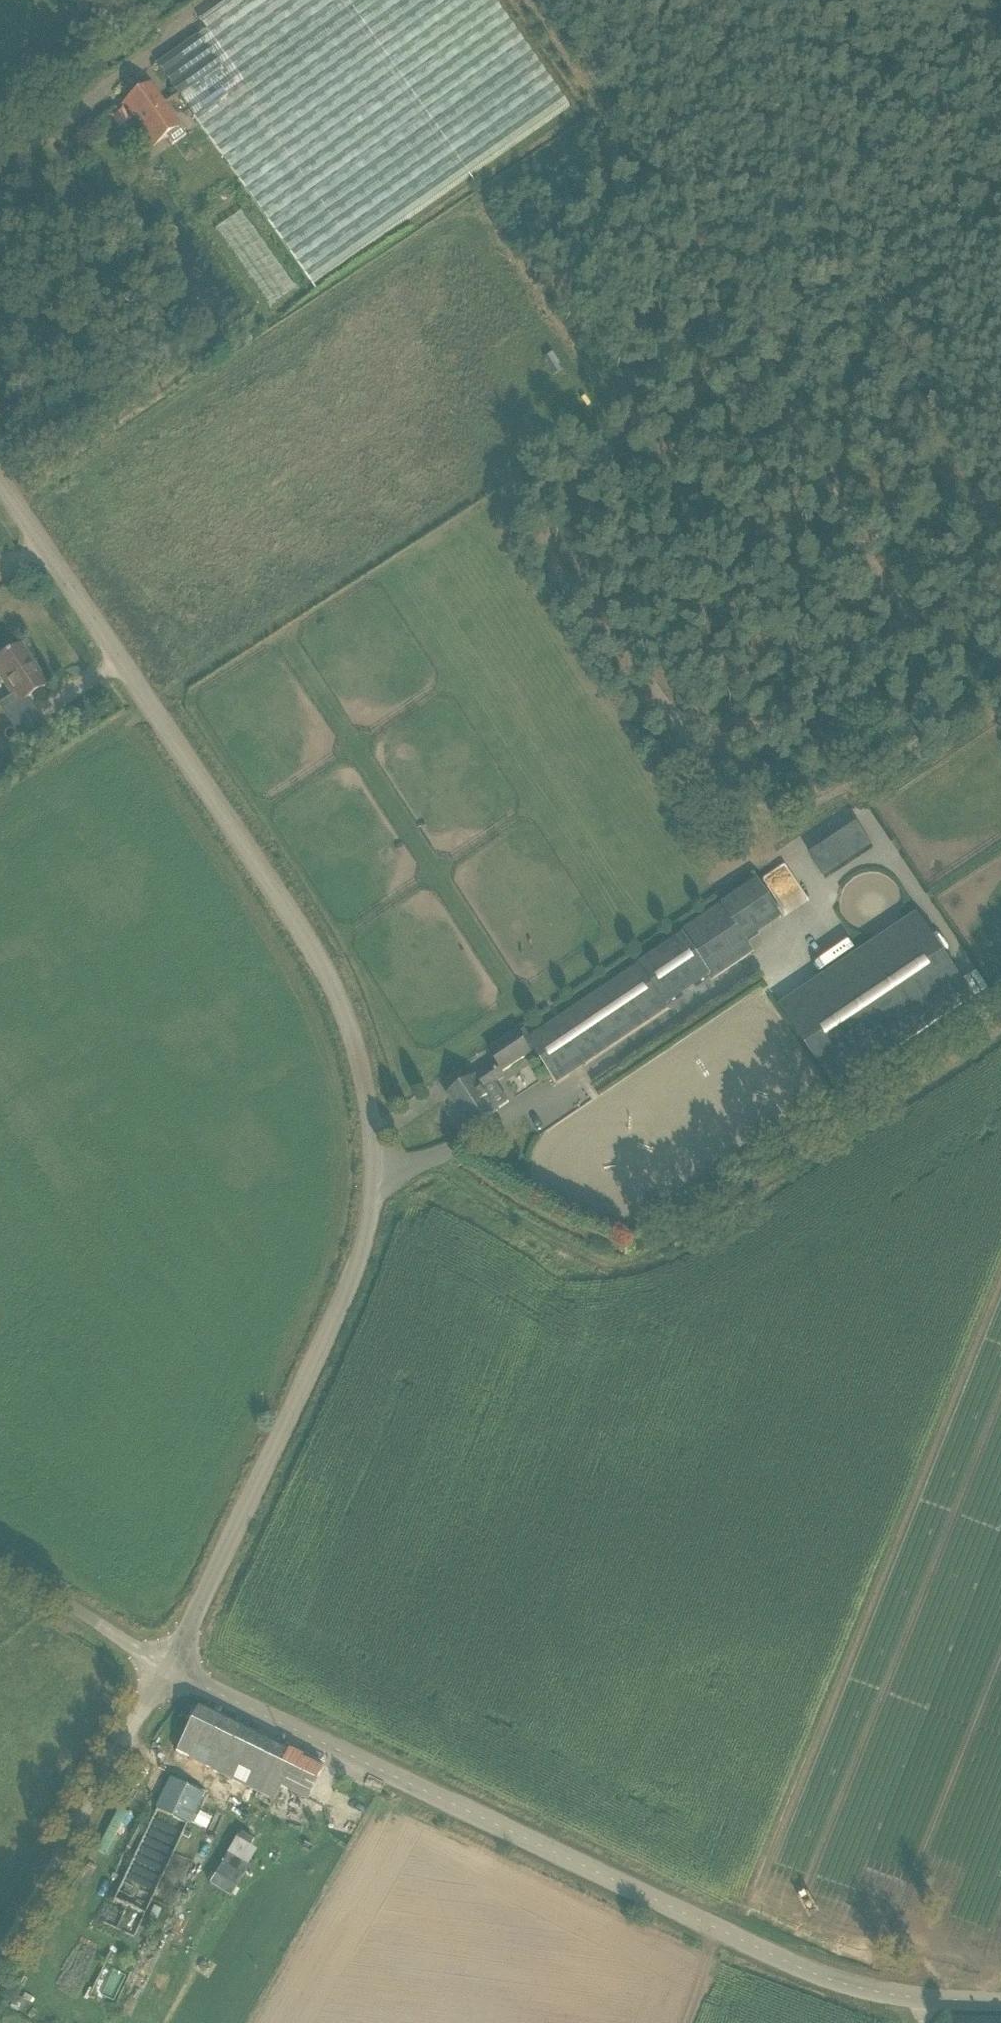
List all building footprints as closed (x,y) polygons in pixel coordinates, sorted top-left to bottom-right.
[(158,63),(315,285),(569,105),(495,0),(224,0),(198,18),(206,29),(158,63)] [(150,84),(121,105),(151,148),(181,127),(150,84)] [(215,227),(220,236),(245,220),(239,211),(215,227)] [(0,660),(0,678),(17,704),(46,685),(21,646),(0,660)] [(805,854),(821,877),(869,844),(853,821),(805,854)] [(787,865),(766,874),(775,895),(796,886),(787,865)] [(753,951),(747,941),(782,918),(759,882),(639,960),(643,966),(529,1041),(556,1081),(688,993),(728,968),(753,951)] [(973,998),(917,914),(778,1008),(834,1091),(973,998)] [(519,1030),(517,1031),(489,1050),(503,1071),(533,1051),(519,1030)] [(502,1077),(495,1065),(449,1096),(471,1129),(497,1111),(497,1110),(509,1102),(495,1082),(502,1077)] [(176,1752),(194,1761),(276,1799),(283,1786),(309,1799),(314,1785),(323,1767),(198,1706),(176,1752)] [(113,1900),(144,1914),(202,1792),(171,1778),(113,1900)] [(241,1831),(237,1837),(250,1845),(254,1839),(241,1831)] [(228,1853),(209,1884),(230,1896),(248,1865),(228,1853)] [(197,1894),(198,1908),(210,1907),(209,1892),(197,1894)]
